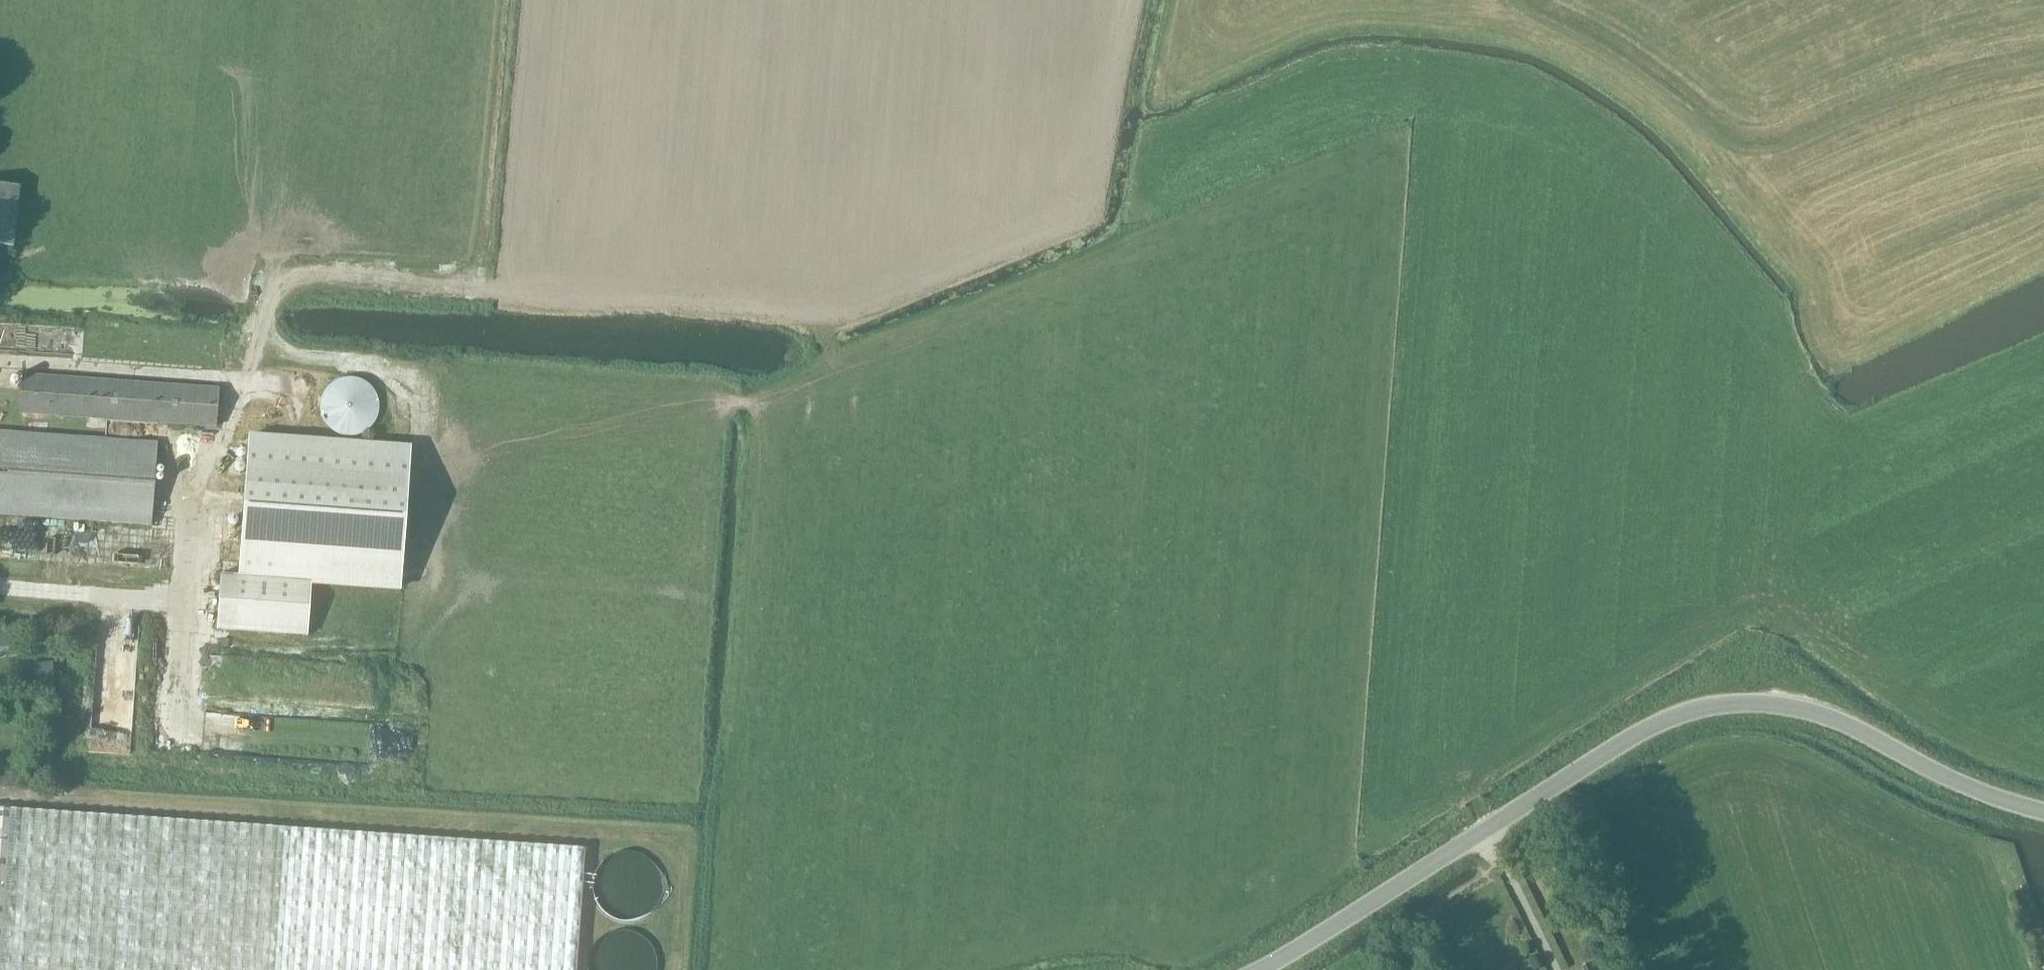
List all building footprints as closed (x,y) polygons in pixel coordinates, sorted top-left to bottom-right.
[(17,247),(22,187),(0,185),(0,245),(17,247)] [(23,375),(21,413),(216,429),(219,390),(23,375)] [(381,407),(380,400),(379,396),(376,390),(373,387),(368,383),(364,380),(358,378),(353,378),(347,378),(341,380),(336,383),(332,387),(329,390),(326,396),(324,401),(323,407),(324,411),(325,417),(328,422),(332,427),(335,430),(341,433),(346,435),(352,436),(357,435),(362,434),(367,431),(372,428),(377,423),(379,418),(380,413),(381,407)] [(152,526),(158,445),(0,434),(0,516),(152,526)] [(248,440),(238,577),(221,576),(217,631),(307,637),(311,583),(400,589),(410,452),(248,440)] [(0,633),(0,647),(21,645),(20,632),(0,633)] [(49,637),(35,638),(37,658),(51,657),(49,637)] [(52,662),(37,664),(38,684),(54,682),(52,662)] [(585,849),(0,812),(0,969),(577,969),(585,849)] [(658,884),(658,883),(658,877),(656,872),(653,866),(649,860),(643,856),(637,852),(631,850),(625,850),(618,850),(613,852),(608,854),(602,859),(597,864),(594,870),(592,876),(591,883),(592,888),(593,895),(597,902),(601,906),(606,911),(613,914),(622,917),(629,916),(637,914),(642,912),(647,908),(651,904),(655,897),(657,891),(658,884)] [(655,963),(654,955),(652,950),(649,944),(645,939),(638,934),(634,931),(626,929),(621,929),(616,929),(608,931),(603,934),(597,939),(593,944),(590,950),(588,956),(587,963),(588,969),(654,969),(655,963)]
